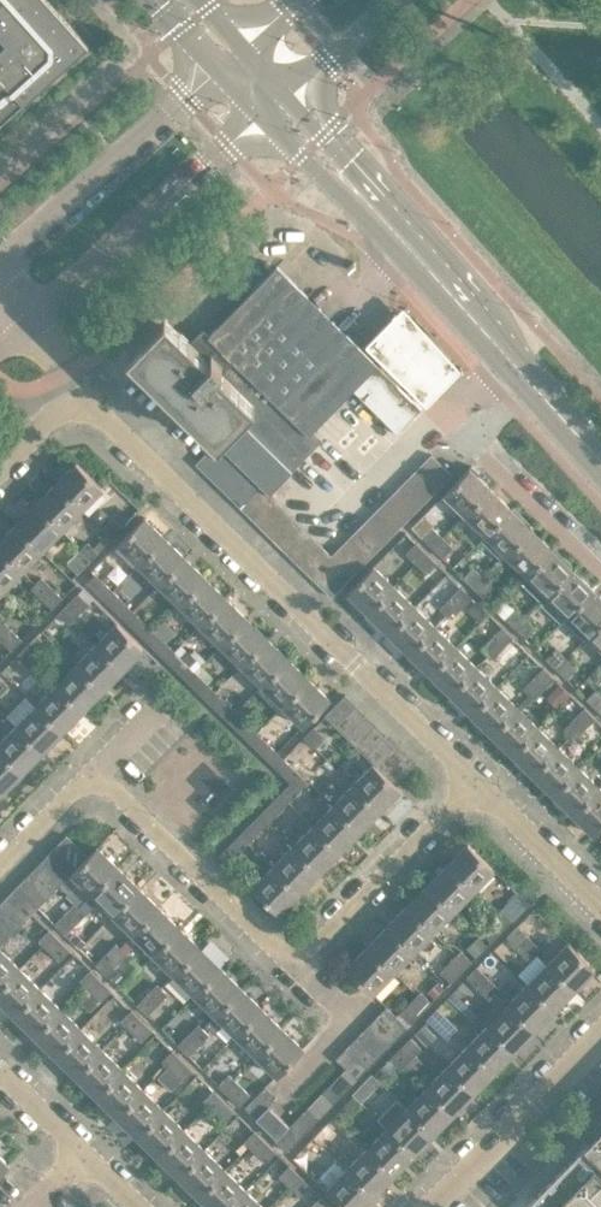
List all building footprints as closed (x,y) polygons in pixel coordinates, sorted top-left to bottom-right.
[(87,45),(47,0),(0,0),(0,124),(87,45)] [(203,331),(219,347),(211,355),(221,364),(217,367),(253,403),(215,440),(216,442),(238,419),(290,470),(322,438),(312,429),(353,388),(377,363),(276,265),(209,334),(205,330),(203,331)] [(192,343),(163,315),(126,353),(215,440),(253,403),(217,367),(221,364),(211,355),(219,347),(203,331),(192,343)] [(421,406),(377,363),(353,388),(397,431),(421,406)] [(237,462),(247,472),(260,486),(268,493),(290,470),(238,419),(216,442),(226,452),(237,462)] [(196,462),(206,473),(226,452),(216,442),(196,462)] [(226,452),(206,473),(216,483),(237,462),(226,452)] [(430,453),(420,464),(441,484),(451,474),(430,453)] [(75,462),(55,483),(81,508),(102,487),(75,462)] [(216,483),(227,493),(247,472),(237,462),(216,483)] [(431,494),(441,484),(420,464),(410,474),(431,494)] [(464,514),(490,487),(469,467),(443,493),(464,514)] [(247,472),(227,493),(240,506),(260,486),(247,472)] [(400,484),(421,504),(431,494),(410,474),(400,484)] [(67,522),(81,508),(55,483),(35,503),(61,529),(67,522)] [(411,514),(421,504),(400,484),(390,494),(411,514)] [(240,507),(250,517),(271,496),(268,493),(260,486),(240,506),(240,507)] [(510,508),(490,487),(464,514),(485,534),(510,508)] [(380,504),(401,524),(411,514),(390,494),(380,504)] [(250,517),(260,527),(281,506),(271,496),(250,517)] [(15,524),(41,549),(61,529),(35,503),(15,524)] [(391,534),(401,524),(380,504),(371,514),(391,534)] [(281,506),(260,527),(270,537),(291,516),(281,506)] [(505,554),(531,528),(510,508),(485,534),(505,554)] [(361,524),(381,544),(391,534),(371,514),(361,524)] [(117,542),(138,563),(164,537),(143,516),(117,542)] [(270,537),(280,546),(301,525),(291,516),(270,537)] [(111,537),(121,527),(111,517),(101,527),(111,537)] [(80,548),(77,551),(82,556),(81,558),(86,563),(97,551),(67,522),(61,529),(80,548)] [(41,549),(15,524),(0,539),(0,550),(21,570),(41,549)] [(361,524),(351,534),(372,554),(381,544),(361,524)] [(403,524),(373,556),(378,561),(397,540),(406,549),(417,538),(403,524)] [(301,525),(280,546),(290,556),(311,535),(301,525)] [(436,540),(438,542),(443,537),(431,526),(421,536),(431,546),(436,540)] [(551,548),(531,528),(505,554),(526,574),(551,548)] [(97,551),(111,537),(106,532),(92,546),(97,551)] [(372,554),(351,534),(341,544),(362,564),(372,554)] [(290,556),(300,566),(321,545),(311,535),(290,556)] [(184,557),(164,537),(138,563),(159,583),(184,557)] [(452,546),(443,537),(438,542),(436,540),(431,546),(442,557),(452,546)] [(420,556),(422,559),(427,553),(415,542),(405,552),(414,561),(420,556)] [(331,555),(341,565),(351,575),(362,564),(341,544),(331,555)] [(321,545),(300,566),(310,576),(331,555),(321,545)] [(561,557),(551,548),(526,574),(521,579),(541,599),(572,568),(569,566),(571,564),(562,555),(561,557)] [(0,590),(21,570),(0,550),(0,590)] [(81,558),(82,556),(77,551),(67,562),(77,572),(86,563),(81,558)] [(436,562),(427,553),(422,559),(420,556),(414,561),(426,573),(436,562)] [(310,576),(320,586),(341,565),(331,555),(310,576)] [(205,577),(184,557),(159,583),(179,603),(205,577)] [(341,565),(320,586),(331,596),(351,575),(341,565)] [(347,591),(368,612),(393,586),(372,565),(347,591)] [(477,581),(479,583),(484,578),(472,566),(462,577),(472,586),(477,581)] [(592,588),(572,568),(541,599),(540,601),(560,621),(563,619),(567,614),(592,588)] [(104,598),(112,590),(95,573),(87,582),(104,598)] [(31,587),(40,596),(45,592),(47,594),(53,588),(41,577),(31,587)] [(179,603),(200,623),(225,597),(205,577),(179,603)] [(493,587),(484,578),(479,583),(477,581),(472,586),(483,597),(493,587)] [(414,606),(393,586),(368,612),(388,632),(414,606)] [(457,600),(454,603),(460,608),(471,596),(460,586),(452,595),(457,600)] [(47,594),(45,592),(40,596),(52,607),(62,597),(53,588),(47,594)] [(592,588),(567,614),(563,619),(584,639),(588,635),(600,621),(600,597),(592,588)] [(129,606),(112,590),(104,598),(121,615),(129,606)] [(77,592),(69,601),(74,606),(71,610),(76,615),(88,602),(77,592)] [(451,617),(460,608),(454,603),(457,600),(452,595),(440,607),(451,617)] [(225,597),(200,623),(220,644),(246,617),(225,597)] [(71,610),(74,606),(69,601),(57,613),(68,623),(76,615),(71,610)] [(409,652),(434,626),(414,606),(388,632),(409,652)] [(503,617),(513,627),(518,621),(520,623),(525,618),(514,607),(503,617)] [(145,639),(153,630),(136,614),(128,622),(145,639)] [(220,644),(241,664),(267,638),(246,617),(220,644)] [(520,623),(518,621),(513,627),(524,637),(534,627),(525,618),(520,623)] [(4,633),(6,636),(12,630),(0,619),(0,637),(4,633)] [(588,635),(600,648),(600,621),(588,635)] [(116,622),(96,643),(122,668),(142,647),(116,622)] [(455,646),(434,626),(409,652),(429,672),(455,646)] [(501,626),(492,635),(498,641),(495,643),(501,648),(512,637),(501,626)] [(4,633),(0,637),(0,639),(11,649),(21,639),(12,630),(6,636),(4,633)] [(170,647),(153,630),(145,639),(162,655),(170,647)] [(30,651),(35,656),(47,644),(37,634),(28,643),(33,648),(30,651)] [(495,643),(498,641),(492,635),(481,647),(492,657),(501,648),(495,643)] [(267,638),(241,664),(262,684),(287,658),(267,638)] [(27,665),(35,656),(30,651),(33,648),(28,643),(16,655),(27,665)] [(101,689),(122,668),(96,643),(75,663),(101,689)] [(450,692),(475,666),(455,646),(429,672),(450,692)] [(545,658),(554,667),(559,662),(561,664),(566,659),(555,647),(545,658)] [(169,662),(186,679),(194,670),(177,654),(169,662)] [(262,684),(282,704),(308,678),(287,658),(262,684)] [(561,664),(559,662),(554,667),(565,678),(575,667),(566,659),(561,664)] [(81,709),(101,689),(75,663),(55,684),(81,709)] [(496,686),(475,666),(450,692),(471,712),(496,686)] [(539,681),(536,683),(542,688),(553,677),(542,667),(534,676),(539,681)] [(203,695),(211,687),(194,670),(186,679),(203,695)] [(533,698),(542,688),(536,683),(539,681),(534,676),(522,687),(533,698)] [(303,725),(329,698),(308,678),(282,704),(303,725)] [(35,704),(61,730),(81,709),(55,684),(35,704)] [(558,704),(568,693),(559,684),(548,695),(558,704)] [(491,732),(517,706),(496,686),(471,712),(491,732)] [(600,703),(600,692),(596,687),(586,698),(595,707),(600,702),(600,703)] [(210,703),(227,719),(235,711),(218,694),(210,703)] [(335,725),(355,704),(344,694),(324,715),(335,725)] [(41,751),(61,730),(35,704),(15,725),(41,751)] [(365,714),(355,704),(335,725),(345,735),(365,714)] [(537,726),(517,706),(491,732),(512,753),(537,726)] [(580,721),(578,724),(583,729),(594,717),(584,707),(575,716),(580,721)] [(244,736),(252,727),(235,711),(227,719),(244,736)] [(355,745),(375,724),(365,714),(345,735),(355,745)] [(574,738),(583,729),(578,724),(580,721),(575,716),(563,728),(574,738)] [(385,733),(375,724),(355,745),(365,755),(385,733)] [(21,771),(41,751),(15,725),(0,741),(0,751),(21,771)] [(314,746),(324,736),(313,726),(303,736),(314,746)] [(532,773),(558,747),(537,726),(512,753),(532,773)] [(373,763),(375,764),(395,743),(385,733),(365,755),(373,763)] [(259,735),(251,743),(269,760),(277,752),(259,735)] [(375,764),(385,774),(405,753),(395,743),(375,764)] [(578,767),(558,747),(532,773),(553,793),(578,767)] [(21,771),(0,751),(0,791),(1,792),(21,771)] [(416,763),(405,753),(385,774),(395,784),(416,763)] [(282,757),(274,766),(290,781),(298,773),(282,757)] [(399,788),(395,784),(385,774),(375,764),(373,763),(352,784),(379,809),(399,788)] [(553,793),(573,813),(599,787),(578,767),(553,793)] [(307,781),(298,773),(290,781),(283,789),(291,797),(307,781)] [(358,830),(379,809),(352,784),(332,804),(358,830)] [(573,813),(594,834),(600,827),(600,789),(599,787),(573,813)] [(259,813),(268,821),(284,804),(276,796),(259,813)] [(338,850),(358,830),(332,804),(312,825),(338,850)] [(251,838),(268,821),(259,813),(242,830),(251,838)] [(292,845),(318,871),(338,850),(312,825),(292,845)] [(66,834),(55,845),(77,866),(87,855),(66,834)] [(244,846),(239,841),(235,837),(218,855),(227,863),(244,846)] [(467,842),(446,864),(473,889),(493,868),(467,842)] [(71,872),(77,866),(55,845),(46,855),(67,876),(71,872)] [(292,845),(272,866),(298,891),(318,871),(292,845)] [(78,879),(92,892),(117,866),(96,846),(87,855),(77,866),(71,872),(67,876),(58,884),(66,891),(78,879)] [(67,876),(46,855),(36,865),(57,886),(67,876)] [(452,910),(473,889),(446,864),(426,884),(452,910)] [(36,865),(26,875),(47,896),(57,886),(36,865)] [(112,912),(138,886),(117,866),(92,892),(78,906),(85,913),(98,899),(112,912)] [(251,887),(278,912),(298,891),(272,866),(251,887)] [(37,906),(47,896),(26,875),(16,886),(37,906)] [(432,930),(452,910),(426,884),(406,905),(432,930)] [(158,907),(138,886),(112,912),(133,933),(158,907)] [(31,912),(10,892),(0,902),(21,923),(31,912)] [(21,923),(0,902),(0,922),(11,933),(21,923)] [(74,903),(64,913),(70,918),(68,921),(73,925),(85,913),(74,903)] [(386,925),(412,951),(432,930),(406,905),(386,925)] [(158,907),(133,933),(153,953),(179,927),(158,907)] [(497,922),(495,925),(500,930),(511,919),(500,909),(492,917),(497,922)] [(68,921),(70,918),(64,913),(54,923),(65,933),(73,925),(68,921)] [(490,940),(500,930),(495,925),(497,922),(492,917),(480,929),(490,940)] [(0,922),(0,941),(2,943),(11,933),(0,922)] [(386,925),(366,946),(392,971),(412,951),(386,925)] [(506,935),(515,944),(520,939),(523,941),(528,936),(516,925),(506,935)] [(153,953),(174,973),(199,947),(179,927),(153,953)] [(52,943),(57,937),(48,929),(38,939),(49,950),(54,945),(52,943)] [(78,946),(83,941),(76,934),(71,939),(78,946)] [(523,941),(520,939),(515,944),(527,955),(537,945),(528,936),(523,941)] [(69,949),(57,937),(52,943),(54,945),(49,950),(59,960),(69,949)] [(466,947),(474,955),(484,945),(476,937),(466,947)] [(568,941),(547,963),(573,988),(594,967),(568,941)] [(115,943),(106,953),(111,959),(109,961),(114,965),(126,953),(115,943)] [(392,971),(366,946),(345,967),(371,992),(392,971)] [(199,947),(174,973),(194,993),(220,967),(199,947)] [(19,967),(0,949),(0,987),(19,967)] [(460,950),(452,958),(457,963),(455,966),(460,971),(471,960),(460,950)] [(109,961),(111,959),(106,953),(95,963),(106,974),(114,965),(109,961)] [(455,966),(457,963),(452,958),(440,971),(450,981),(460,971),(455,966)] [(553,1009),(573,988),(547,963),(527,983),(553,1009)] [(466,976),(475,985),(480,980),(483,983),(488,977),(476,966),(466,976)] [(39,988),(19,967),(0,987),(0,1000),(14,1014),(39,988)] [(194,993),(215,1013),(240,987),(220,967),(194,993)] [(95,985),(93,983),(98,978),(89,969),(79,980),(90,990),(95,985)] [(483,983),(480,980),(475,985),(487,997),(497,986),(488,977),(483,983)] [(110,989),(98,978),(93,983),(95,985),(90,990),(100,1000),(110,989)] [(433,998),(443,988),(437,982),(428,992),(433,998)] [(156,983),(146,993),(152,999),(150,1001),(155,1006),(167,993),(156,983)] [(533,1029),(553,1009),(527,983),(507,1004),(533,1029)] [(213,1032),(223,1021),(235,1033),(261,1007),(240,987),(215,1013),(205,1024),(213,1032)] [(60,1008),(39,988),(14,1014),(34,1034),(60,1008)] [(420,991),(412,999),(417,1005),(414,1007),(420,1012),(430,1001),(420,991)] [(150,1001),(152,999),(146,993),(136,1004),(147,1014),(155,1006),(150,1001)] [(414,1007),(417,1005),(412,999),(400,1012),(410,1022),(420,1012),(414,1007)] [(487,1024),(513,1050),(533,1029),(507,1004),(487,1024)] [(396,1037),(406,1026),(386,1006),(375,1016),(396,1037)] [(235,1033),(256,1053),(281,1027),(261,1007),(235,1033)] [(426,1017),(435,1026),(440,1021),(443,1024),(448,1018),(436,1007),(426,1017)] [(55,1054),(80,1028),(60,1008),(34,1034),(55,1054)] [(136,1025),(134,1023),(139,1018),(130,1009),(120,1020),(131,1030),(136,1025)] [(386,1047),(396,1037),(375,1016),(366,1026),(386,1047)] [(151,1030),(139,1018),(134,1023),(136,1025),(131,1030),(141,1040),(151,1030)] [(443,1024),(440,1021),(435,1026),(446,1038),(457,1027),(448,1018),(443,1024)] [(197,1023),(188,1033),(193,1039),(191,1041),(196,1046),(208,1034),(197,1023)] [(415,1032),(426,1043),(435,1035),(424,1023),(415,1032)] [(493,1070),(513,1050),(487,1024),(467,1045),(493,1070)] [(356,1036),(376,1057),(386,1047),(366,1026),(356,1036)] [(277,1074),(302,1048),(281,1027),(256,1053),(277,1074)] [(101,1048),(80,1028),(55,1054),(75,1074),(101,1048)] [(191,1041),(193,1039),(188,1033),(177,1044),(188,1054),(196,1046),(191,1041)] [(356,1036),(346,1046),(367,1067),(376,1057),(356,1036)] [(410,1037),(398,1049),(404,1054),(406,1051),(411,1056),(414,1054),(420,1048),(410,1037)] [(446,1065),(473,1091),(493,1070),(467,1045),(446,1065)] [(335,1057),(346,1067),(356,1077),(367,1067),(346,1046),(335,1057)] [(96,1094),(121,1068),(101,1048),(75,1074),(96,1094)] [(406,1051),(404,1054),(398,1049),(390,1058),(400,1068),(404,1064),(411,1056),(406,1051)] [(177,1065),(175,1063),(180,1058),(172,1050),(161,1060),(172,1071),(177,1065)] [(421,1061),(414,1054),(411,1056),(404,1064),(411,1071),(421,1061)] [(192,1070),(180,1058),(175,1063),(177,1065),(172,1071),(182,1080),(192,1070)] [(453,1112),(473,1091),(446,1065),(426,1086),(453,1112)] [(142,1088),(121,1068),(96,1094),(116,1114),(142,1088)] [(340,1073),(325,1088),(331,1093),(328,1096),(333,1101),(351,1083),(340,1073)] [(227,1093),(232,1087),(234,1089),(239,1084),(229,1074),(218,1084),(227,1093)] [(239,1084),(234,1089),(232,1087),(227,1093),(239,1104),(249,1094),(239,1084)] [(255,1117),(268,1105),(276,1097),(265,1086),(245,1106),(255,1117)] [(406,1107),(432,1132),(453,1112),(426,1086),(406,1107)] [(137,1135),(163,1108),(142,1088),(116,1114),(137,1135)] [(331,1093),(325,1088),(307,1106),(318,1116),(333,1101),(328,1096),(331,1093)] [(218,1106),(216,1104),(221,1098),(212,1090),(202,1100),(213,1111),(218,1106)] [(233,1110),(221,1098),(216,1104),(218,1106),(213,1111),(223,1121),(233,1110)] [(289,1125),(268,1105),(255,1117),(276,1137),(289,1125)] [(307,1106),(292,1122),(298,1127),(295,1130),(300,1135),(318,1116),(307,1106)] [(412,1153),(432,1132),(406,1107),(386,1127),(412,1153)] [(183,1129),(163,1108),(137,1135),(157,1155),(183,1129)] [(298,1127),(292,1122),(289,1125),(276,1137),(274,1139),(285,1150),(300,1135),(295,1130),(298,1127)] [(593,1133),(532,1195),(526,1202),(531,1206),(600,1206),(600,1125),(593,1133)] [(366,1148),(392,1173),(412,1153),(386,1127),(366,1148)] [(178,1175),(204,1149),(183,1129),(157,1155),(178,1175)] [(259,1146),(257,1144),(262,1139),(254,1130),(243,1141),(254,1151),(259,1146)] [(274,1150),(262,1139),(257,1144),(259,1146),(254,1151),(264,1161),(274,1150)] [(366,1148),(346,1168),(372,1194),(392,1173),(366,1148)] [(224,1169),(204,1149),(178,1175),(199,1195),(224,1169)] [(0,1155),(0,1172),(8,1163),(0,1155)] [(278,1175),(289,1185),(299,1175),(289,1164),(278,1175)] [(344,1206),(359,1206),(372,1194),(346,1168),(325,1189),(344,1206)] [(211,1206),(227,1206),(245,1189),(224,1169),(199,1195),(211,1206)] [(299,1175),(289,1185),(299,1195),(309,1185),(299,1175)] [(227,1206),(263,1206),(245,1189),(227,1206)] [(310,1206),(311,1206),(332,1206),(320,1195),(310,1206)]
